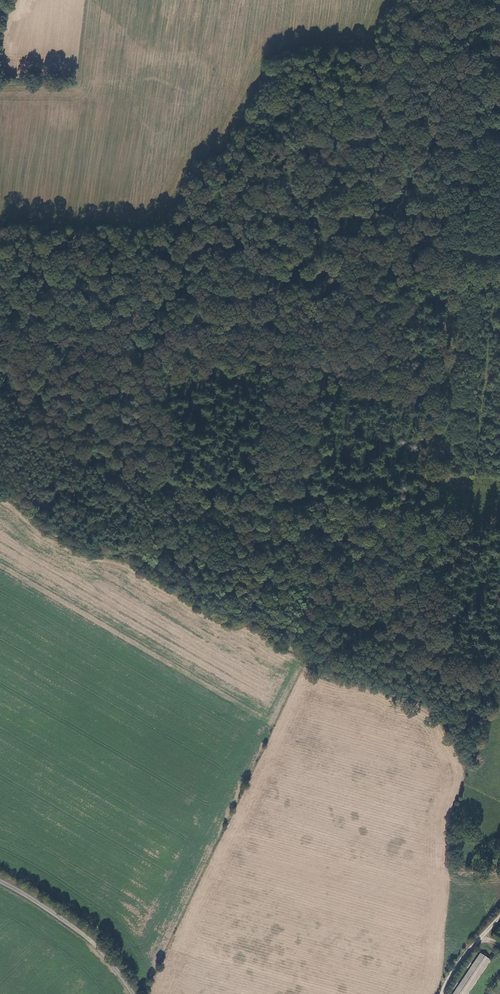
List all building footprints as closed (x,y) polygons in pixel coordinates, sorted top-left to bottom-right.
[(453,993),(466,993),(489,960),(480,953),(453,993)]
